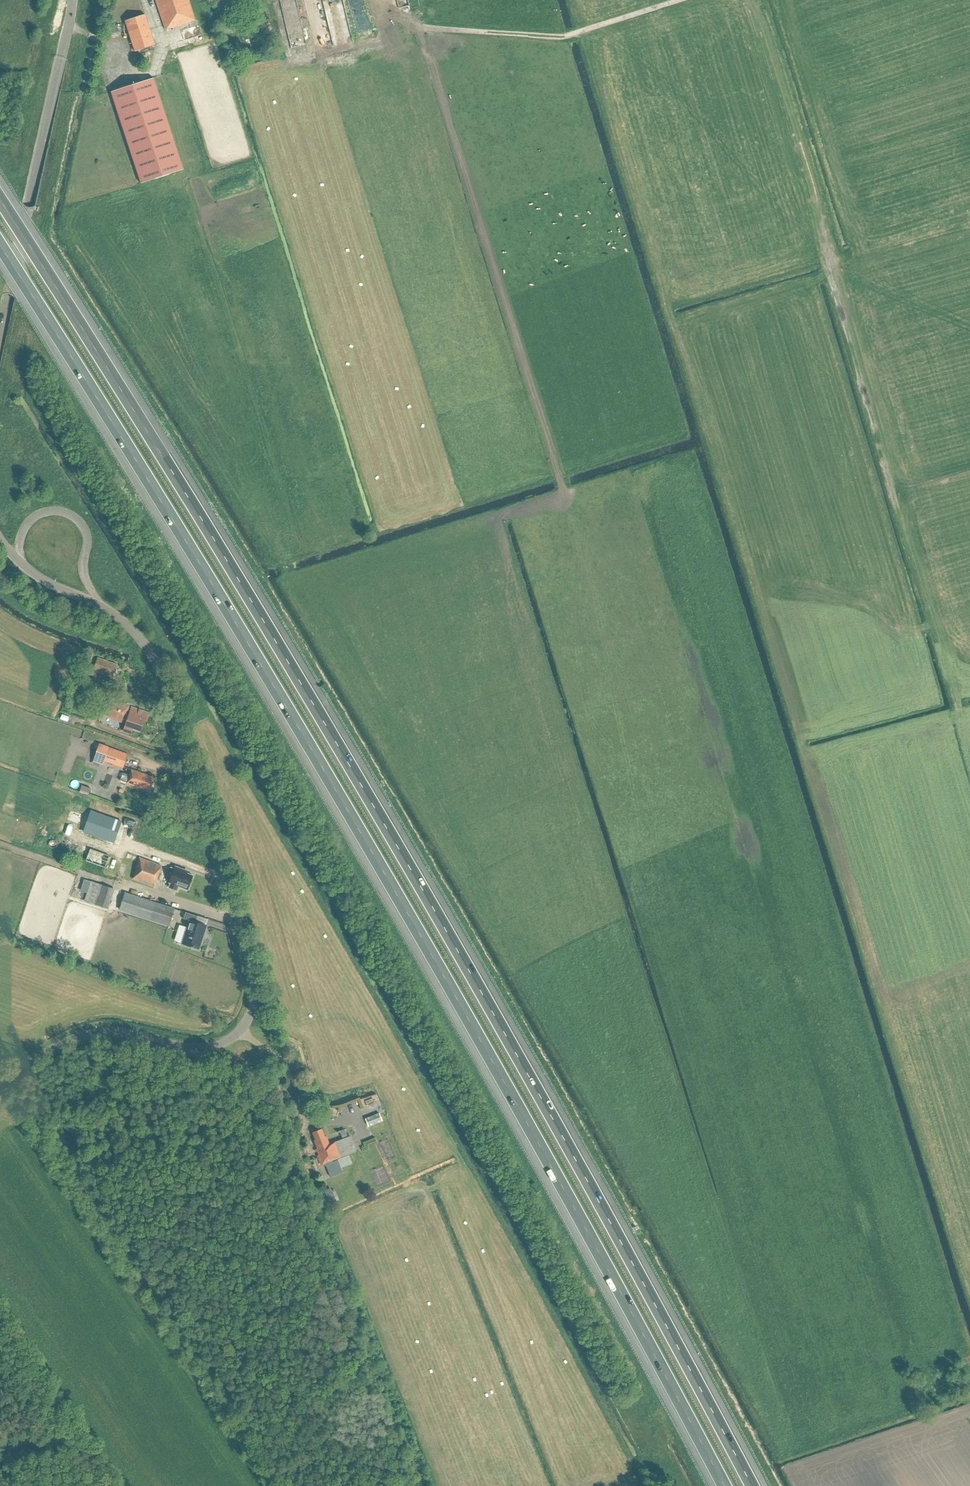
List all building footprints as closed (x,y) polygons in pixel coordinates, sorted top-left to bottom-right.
[(165,30),(195,20),(188,0),(156,0),(165,30)] [(281,9),(284,22),(331,12),(328,0),(312,0),(313,2),(281,9)] [(135,52),(155,45),(145,14),(125,21),(135,52)] [(374,20),(361,24),(365,36),(378,32),(374,20)] [(124,21),(117,22),(119,30),(126,28),(124,21)] [(170,72),(173,80),(183,77),(180,68),(170,72)] [(153,78),(111,92),(141,183),(183,170),(153,78)] [(93,653),(87,651),(83,663),(89,665),(93,653)] [(92,672),(111,678),(116,663),(97,657),(92,672)] [(131,708),(129,714),(129,715),(124,713),(127,705),(112,699),(106,716),(121,721),(126,723),(124,729),(132,732),(133,729),(140,731),(143,721),(147,722),(150,714),(131,708)] [(128,754),(109,747),(99,744),(93,762),(102,766),(104,761),(123,767),(128,754)] [(131,769),(129,775),(124,773),(121,781),(126,783),(141,789),(142,787),(150,790),(155,777),(131,769)] [(113,843),(121,821),(91,810),(83,832),(113,843)] [(120,843),(129,849),(137,836),(128,830),(120,843)] [(131,854),(139,856),(140,847),(132,846),(131,854)] [(83,861),(87,850),(82,848),(78,859),(83,861)] [(105,867),(109,856),(90,849),(86,860),(105,867)] [(140,858),(138,862),(132,878),(154,887),(161,866),(140,858)] [(189,871),(183,869),(175,866),(174,868),(170,867),(168,872),(172,873),(169,883),(170,883),(168,887),(177,890),(178,886),(187,889),(192,875),(188,873),(189,871)] [(108,908),(114,889),(91,881),(84,900),(108,908)] [(168,925),(174,908),(125,893),(120,910),(168,925)] [(208,919),(197,916),(185,912),(183,918),(189,920),(182,943),(198,948),(208,919)] [(382,1121),(379,1112),(364,1118),(368,1127),(382,1121)] [(349,1156),(356,1153),(350,1136),(329,1144),(326,1136),(325,1137),(321,1129),(313,1132),(316,1139),(314,1140),(317,1149),(315,1150),(321,1164),(325,1163),(330,1176),(342,1172),(340,1167),(351,1163),(349,1156)] [(394,1133),(388,1135),(391,1150),(398,1148),(394,1133)] [(377,1163),(384,1179),(395,1174),(388,1158),(377,1163)]
